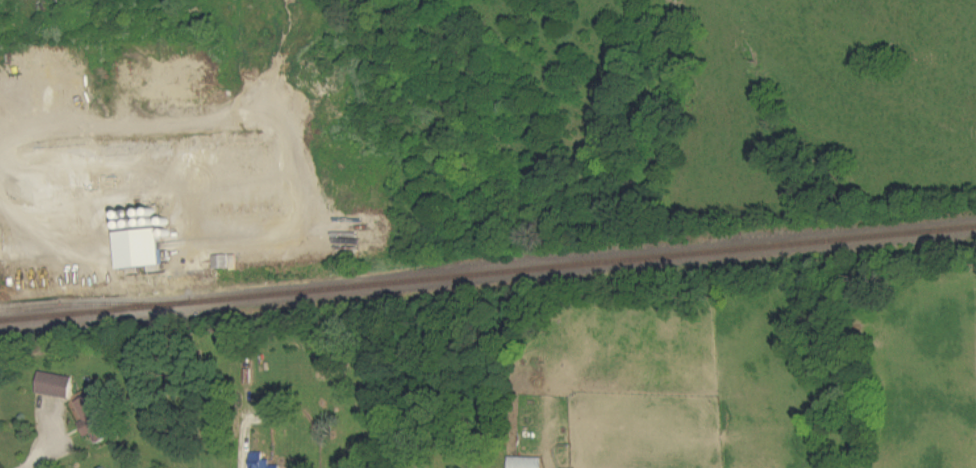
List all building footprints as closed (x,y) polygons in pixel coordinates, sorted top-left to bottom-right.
[(120,231),(122,268),(166,266),(164,229),(120,231)] [(38,393),(71,401),(76,379),(43,371),(38,393)] [(95,392),(72,401),(86,438),(94,435),(98,445),(113,439),(95,392)] [(282,467),(272,467),(271,460),(264,461),(264,452),(252,452),(252,467),(282,467)] [(511,458),(511,467),(545,467),(545,459),(511,458)]
